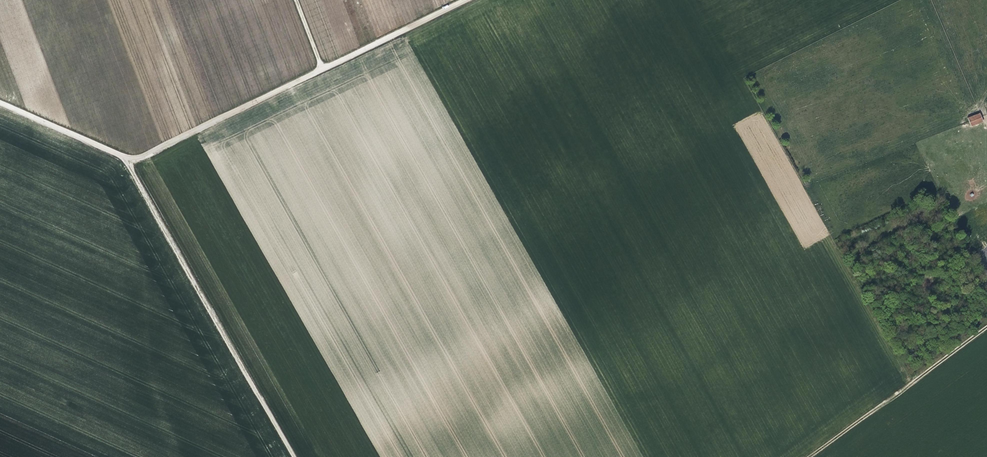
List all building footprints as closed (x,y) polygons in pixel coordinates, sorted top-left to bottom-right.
[(980,113),(967,118),(970,126),(983,121),(980,113)]
